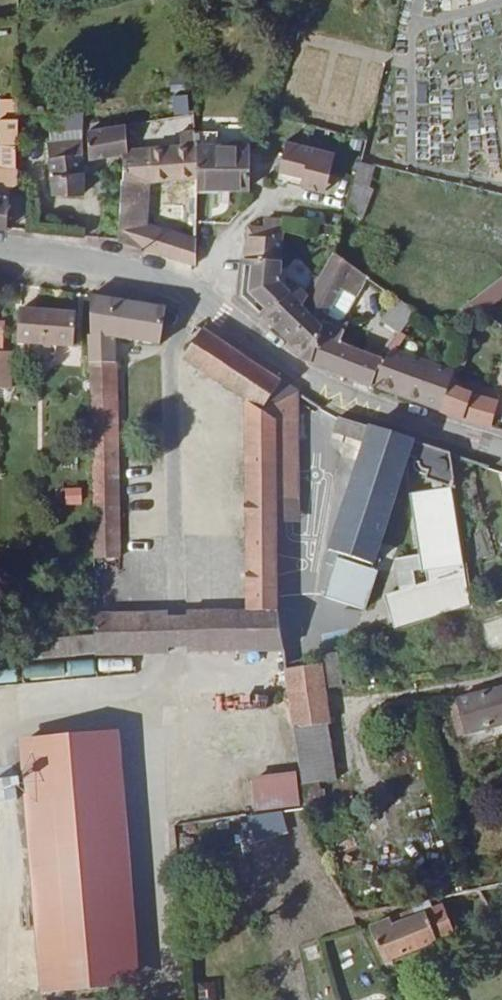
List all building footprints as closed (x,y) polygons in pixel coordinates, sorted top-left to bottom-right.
[(171,97),(172,116),(188,115),(187,96),(171,97)] [(1,106),(0,151),(18,151),(18,143),(20,106),(1,106)] [(113,124),(89,127),(87,136),(113,133),(113,124)] [(89,162),(123,160),(125,131),(113,133),(87,136),(89,162)] [(84,181),(83,145),(49,149),(51,200),(82,202),(82,181),(84,181)] [(326,194),(334,165),(285,153),(275,191),(299,198),(302,188),(326,194)] [(191,194),(238,194),(245,170),(245,156),(191,155),(191,158),(191,185),(191,194)] [(142,186),(191,185),(191,158),(123,160),(122,186),(142,186)] [(245,170),(238,194),(238,198),(246,198),(245,170)] [(371,196),(376,175),(360,171),(356,188),(371,196)] [(9,203),(17,192),(17,175),(0,174),(0,202),(9,203)] [(122,186),(117,247),(137,254),(142,186),(122,186)] [(366,228),(375,197),(371,196),(356,188),(349,218),(366,228)] [(6,234),(9,203),(0,202),(0,234),(6,234)] [(282,276),(282,233),(264,234),(263,238),(246,236),(242,271),(282,276)] [(332,266),(310,309),(303,323),(323,333),(327,332),(330,326),(341,331),(348,331),(368,287),(332,266)] [(278,295),(282,276),(242,271),(240,294),(239,305),(246,311),(264,328),(286,304),(278,295)] [(323,333),(303,323),(310,309),(299,297),(288,306),(286,304),(264,328),(308,368),(312,370),(323,333)] [(113,343),(155,349),(160,314),(89,302),(89,340),(85,340),(89,563),(114,562),(114,354),(113,354),(113,343)] [(395,302),(382,326),(400,336),(413,312),(395,302)] [(73,318),(18,314),(17,346),(36,348),(36,351),(51,352),(52,348),(71,350),(73,318)] [(327,332),(339,337),(341,331),(330,326),(327,332)] [(364,357),(343,350),(347,340),(339,337),(327,332),(323,333),(312,370),(343,382),(355,387),(364,357)] [(243,405),(242,616),(182,617),(182,623),(164,621),(164,617),(90,618),(90,643),(91,660),(115,659),(279,655),(275,615),(275,526),(275,437),(275,422),(259,414),(276,387),(197,336),(179,363),(243,405)] [(455,377),(391,354),(385,352),(382,363),(371,390),(406,402),(440,414),(450,388),(452,384),(455,377)] [(371,390),(382,363),(364,357),(355,387),(370,393),(371,390)] [(259,414),(275,422),(275,437),(294,437),(293,398),(276,387),(259,414)] [(450,388),(440,414),(439,417),(461,425),(470,396),(450,388)] [(496,407),(470,396),(461,425),(489,431),(496,407)] [(410,485),(419,488),(419,492),(427,493),(450,497),(444,461),(348,428),(344,440),(360,445),(326,553),(327,554),(337,556),(370,567),(400,473),(407,475),(406,481),(410,485)] [(275,437),(275,526),(298,525),(294,437),(275,437)] [(57,510),(81,509),(81,490),(56,491),(57,510)] [(450,497),(427,493),(430,505),(450,499),(450,497)] [(413,631),(462,618),(430,505),(407,511),(427,583),(431,582),(435,596),(406,603),(413,631)] [(466,546),(464,533),(456,534),(460,560),(465,559),(463,546),(466,546)] [(374,574),(335,561),(337,556),(327,554),(323,566),(332,570),(322,601),(361,613),(374,574)] [(496,582),(478,588),(482,613),(469,616),(469,619),(501,610),(501,580),(496,582)] [(49,663),(91,660),(90,643),(48,648),(49,663)] [(91,664),(69,665),(69,678),(92,677),(91,664)] [(327,729),(323,697),(320,668),(282,673),(291,734),(299,733),(327,729)] [(485,708),(495,741),(501,739),(501,702),(485,708)] [(461,715),(471,749),(495,741),(485,708),(461,715)] [(293,746),(299,788),(335,785),(327,729),(299,733),(300,746),(293,746)] [(300,746),(299,733),(291,734),(293,746),(300,746)] [(45,988),(120,982),(97,736),(22,743),(45,988)] [(253,811),(298,810),(297,778),(252,779),(253,811)] [(0,781),(0,802),(17,800),(13,779),(0,781)] [(430,951),(448,943),(436,915),(429,917),(425,906),(415,908),(430,951)] [(365,935),(379,971),(430,951),(415,908),(399,911),(409,934),(391,941),(385,927),(365,935)] [(357,930),(353,920),(346,922),(351,931),(357,930)]
